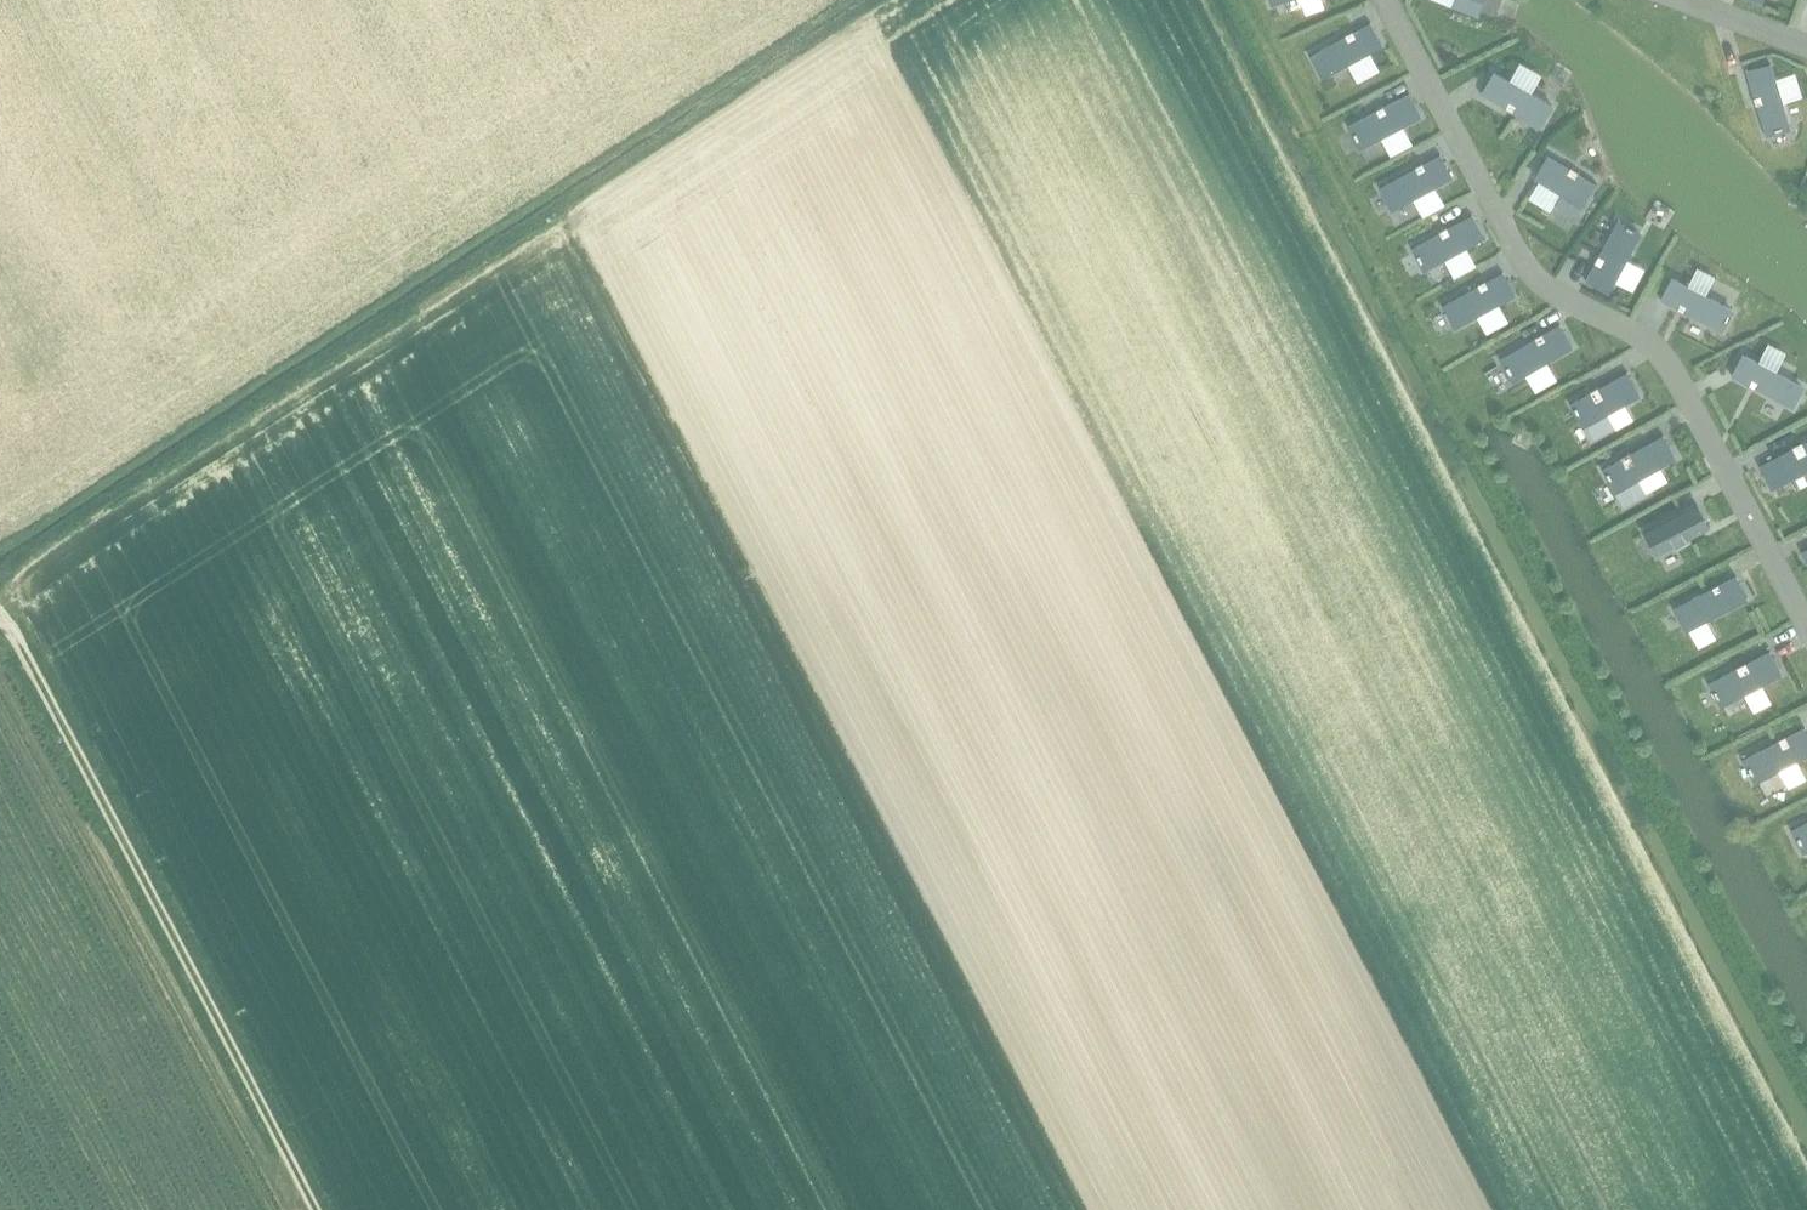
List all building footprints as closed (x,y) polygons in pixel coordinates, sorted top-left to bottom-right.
[(1454,5),(1452,4),(1452,5),(1477,15),(1478,14),(1476,13),(1481,0),(1456,0),(1454,5)] [(1345,35),(1310,55),(1310,56),(1312,55),(1323,76),(1348,63),(1370,51),(1382,44),(1371,23),(1371,21),(1353,31),(1353,30),(1351,31),(1352,32),(1347,35),(1347,34),(1345,34),(1345,35)] [(1748,69),(1746,69),(1755,96),(1754,97),(1754,98),(1755,98),(1757,103),(1756,103),(1756,105),(1757,105),(1767,136),(1768,135),(1767,133),(1775,131),(1776,132),(1784,129),(1784,128),(1790,126),(1782,101),(1775,78),(1770,63),(1748,70),(1748,69)] [(1481,91),(1481,93),(1505,107),(1505,108),(1506,109),(1507,107),(1512,110),(1511,111),(1513,112),(1513,111),(1541,127),(1542,126),(1540,125),(1552,104),(1531,93),(1510,80),(1494,71),(1482,92),(1481,91)] [(1376,110),(1348,125),(1349,126),(1350,125),(1354,132),(1353,133),(1357,141),(1359,141),(1362,146),(1381,136),(1403,125),(1420,115),(1409,94),(1410,94),(1409,93),(1384,106),(1384,105),(1382,106),(1383,107),(1378,109),(1377,108),(1376,109),(1376,110)] [(1415,167),(1379,187),(1380,188),(1382,187),(1393,208),(1413,197),(1435,185),(1452,176),(1440,155),(1441,154),(1440,153),(1423,163),(1423,162),(1421,163),(1422,164),(1417,166),(1416,165),(1415,166),(1415,167)] [(1549,156),(1536,177),(1540,179),(1563,193),(1557,203),(1555,202),(1555,203),(1577,216),(1577,215),(1576,214),(1594,183),(1596,184),(1597,183),(1579,173),(1580,172),(1578,171),(1577,172),(1571,168),(1572,167),(1570,166),(1570,167),(1548,154),(1547,155),(1549,156)] [(1439,232),(1411,247),(1412,248),(1413,247),(1417,254),(1416,255),(1421,263),(1422,262),(1425,268),(1445,257),(1466,246),(1483,236),(1472,215),(1473,215),(1472,214),(1447,227),(1447,226),(1445,227),(1446,228),(1441,231),(1440,230),(1439,231),(1439,232)] [(1595,263),(1586,280),(1587,281),(1588,280),(1609,291),(1615,280),(1627,258),(1640,233),(1635,230),(1635,229),(1627,224),(1627,225),(1619,221),(1620,219),(1619,219),(1599,255),(1599,254),(1598,256),(1599,256),(1596,261),(1595,261),(1594,262),(1595,263)] [(1478,285),(1442,304),(1443,306),(1445,305),(1456,325),(1477,314),(1499,302),(1514,294),(1503,273),(1504,272),(1503,271),(1486,280),(1485,280),(1484,280),(1484,281),(1480,284),(1479,283),(1477,284),(1478,285)] [(1661,297),(1660,298),(1723,331),(1723,330),(1721,329),(1726,321),(1727,322),(1731,314),(1730,313),(1732,309),(1711,298),(1712,297),(1672,276),(1671,277),(1672,278),(1662,298),(1661,297)] [(1535,338),(1500,358),(1500,359),(1502,358),(1507,366),(1506,367),(1510,375),(1511,374),(1514,379),(1525,373),(1547,360),(1572,346),(1560,325),(1561,325),(1560,323),(1543,333),(1543,332),(1541,333),(1542,334),(1537,337),(1536,336),(1535,337),(1535,338)] [(1732,373),(1731,374),(1794,407),(1794,406),(1792,405),(1800,389),(1802,386),(1782,375),(1782,374),(1783,373),(1743,352),(1742,353),(1743,354),(1733,374),(1732,373)] [(1590,391),(1570,402),(1571,404),(1573,403),(1575,407),(1574,407),(1578,415),(1579,415),(1592,438),(1590,438),(1591,440),(1615,426),(1615,425),(1613,426),(1606,413),(1639,395),(1627,373),(1629,372),(1628,371),(1599,387),(1598,386),(1596,387),(1597,388),(1592,391),(1592,389),(1590,390),(1590,391)] [(1621,457),(1602,468),(1603,469),(1605,468),(1607,472),(1606,473),(1611,481),(1611,480),(1624,503),(1622,504),(1623,505),(1647,492),(1647,491),(1646,490),(1644,491),(1637,478),(1660,466),(1675,458),(1662,436),(1664,435),(1664,434),(1631,452),(1630,451),(1628,452),(1629,453),(1623,457),(1622,455),(1620,456),(1621,457)] [(1759,464),(1760,465),(1762,464),(1773,486),(1806,469),(1806,440),(1803,442),(1802,441),(1800,442),(1801,443),(1795,446),(1794,445),(1792,446),(1793,447),(1759,464)] [(1697,503),(1644,531),(1645,532),(1646,531),(1658,554),(1710,526),(1710,525),(1709,526),(1697,503)] [(1737,575),(1674,607),(1674,608),(1676,607),(1686,627),(1689,626),(1707,617),(1708,618),(1748,597),(1748,596),(1746,597),(1736,577),(1737,576),(1737,575)] [(1770,650),(1708,682),(1709,683),(1711,682),(1715,690),(1714,690),(1718,698),(1719,698),(1722,703),(1744,691),(1781,672),(1770,652),(1771,651),(1770,650)] [(1743,758),(1743,759),(1745,758),(1749,766),(1748,767),(1752,775),(1754,774),(1756,779),(1806,753),(1806,733),(1804,728),(1805,727),(1805,726),(1743,758)] [(1791,829),(1792,830),(1794,829),(1798,837),(1797,837),(1801,845),(1802,845),(1805,850),(1806,849),(1806,821),(1791,829)]
